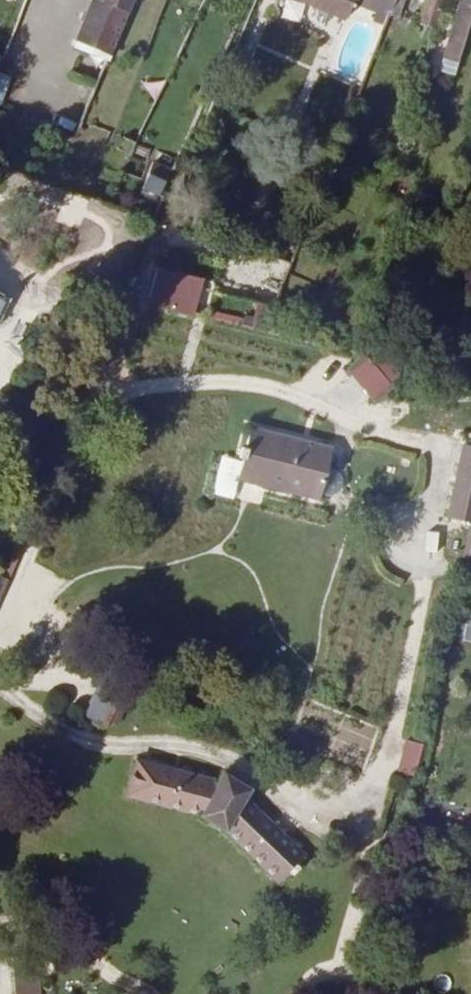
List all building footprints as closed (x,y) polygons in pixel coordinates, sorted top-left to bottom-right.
[(101,0),(100,0),(92,0),(77,41),(110,54),(133,0),(101,0)] [(345,18),(353,1),(353,0),(303,0),(345,18)] [(353,1),(389,15),(390,14),(396,0),(353,0),(353,1)] [(390,14),(399,17),(404,0),(396,0),(390,14)] [(435,29),(444,0),(429,0),(421,24),(435,29)] [(470,19),(470,7),(460,3),(443,58),(458,63),(470,19)] [(5,56),(0,55),(0,104),(18,64),(19,65),(21,60),(5,55),(5,56)] [(161,196),(172,170),(154,162),(143,189),(161,196)] [(194,316),(203,281),(158,269),(149,305),(194,316)] [(136,300),(125,296),(97,361),(107,365),(136,300)] [(386,362),(370,359),(352,375),(371,398),(397,376),(398,371),(386,362)] [(332,448),(250,428),(245,448),(242,447),(239,458),(243,459),(238,479),(320,499),(321,494),(331,495),(336,494),(340,490),(342,486),(342,481),(340,476),(337,473),(327,469),(332,448)] [(464,444),(448,518),(470,523),(470,446),(464,444)] [(462,639),(470,641),(470,619),(468,618),(462,639)] [(119,696),(100,687),(85,716),(104,726),(119,696)] [(423,746),(406,741),(398,772),(414,776),(423,746)] [(296,866),(305,857),(244,798),(249,790),(224,775),(219,784),(137,762),(129,795),(197,814),(231,836),(280,882),(289,873),(291,875),(298,868),(296,866)]
